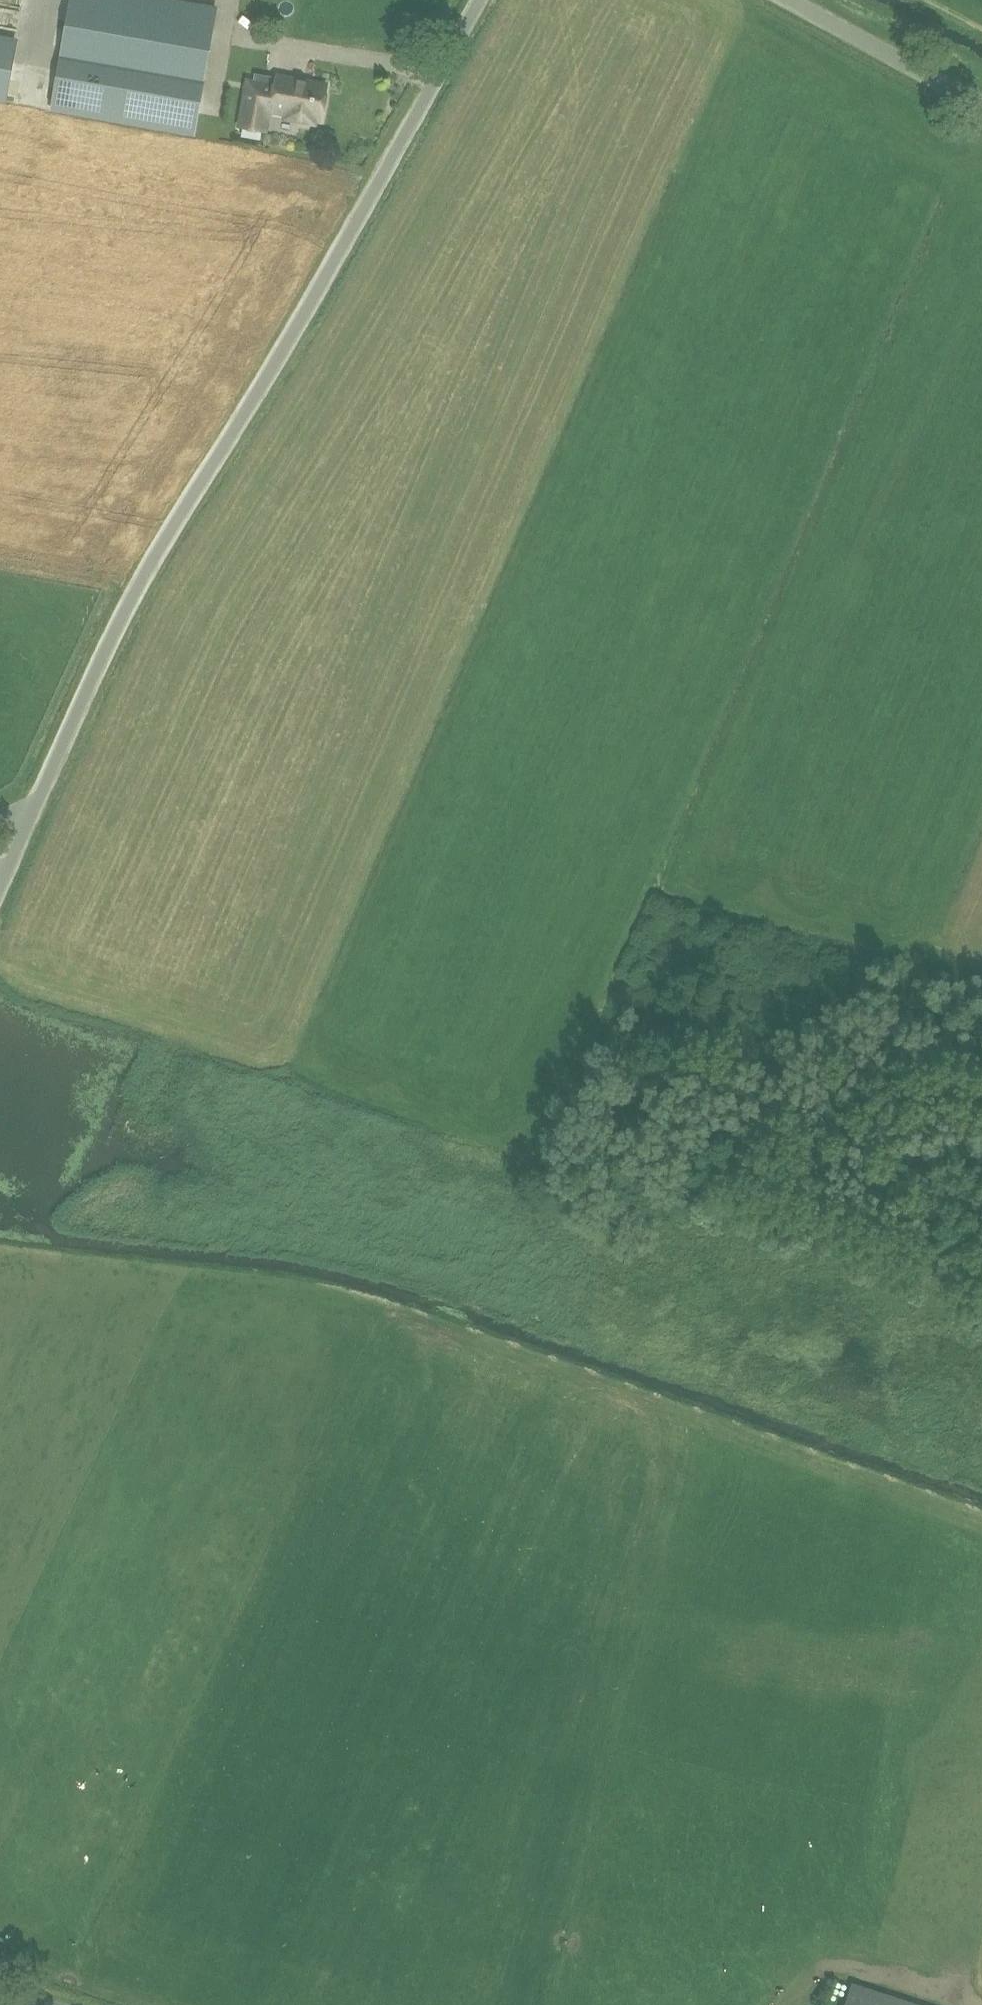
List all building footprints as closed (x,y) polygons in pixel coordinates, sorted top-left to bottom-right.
[(170,0),(74,0),(54,109),(195,135),(218,8),(170,0)] [(6,101),(16,42),(0,39),(0,100),(6,101)] [(277,78),(277,79),(266,78),(265,86),(249,84),(242,129),(267,133),(270,113),(288,116),(287,121),(316,125),(317,120),(322,121),(328,85),(277,78)] [(852,1983),(845,2004),(919,2004),(852,1983)]
